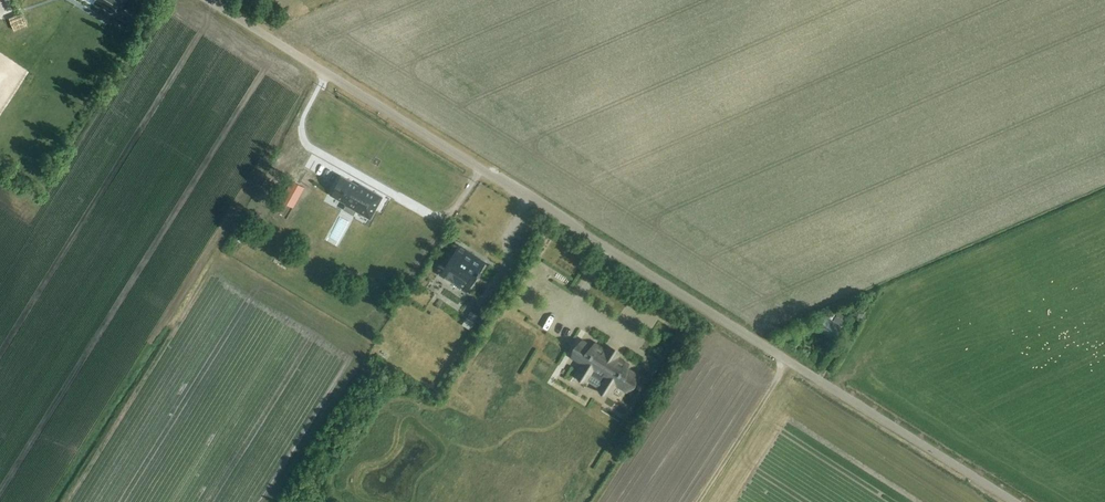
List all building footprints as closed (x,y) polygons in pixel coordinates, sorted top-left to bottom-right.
[(79,1),(77,0),(60,0),(69,5),(68,6),(75,10),(79,1)] [(116,11),(122,0),(96,0),(116,11)] [(125,12),(121,20),(123,21),(130,25),(134,17),(125,12)] [(15,30),(28,25),(24,14),(11,20),(15,30)] [(365,190),(341,177),(331,195),(347,204),(344,209),(353,215),(356,210),(370,218),(382,197),(366,188),(365,190)] [(292,178),(275,189),(280,197),(297,187),(292,178)] [(519,256),(529,257),(531,240),(521,239),(519,256)] [(464,253),(457,248),(445,266),(472,283),(485,263),(466,250),(464,253)] [(291,256),(280,250),(277,255),(288,262),(291,256)] [(549,273),(559,269),(555,259),(545,263),(549,273)] [(424,283),(454,297),(460,284),(430,270),(424,283)] [(446,316),(454,322),(465,310),(456,303),(446,316)] [(861,319),(867,310),(859,305),(853,314),(861,319)] [(471,310),(466,317),(473,322),(474,322),(479,315),(471,310)] [(826,317),(819,328),(833,337),(846,317),(839,312),(833,321),(826,317)] [(603,381),(606,383),(613,388),(620,376),(631,383),(641,368),(630,361),(633,358),(621,350),(623,348),(613,342),(612,344),(601,337),(598,341),(588,334),(578,349),(589,356),(582,367),(592,374),(596,366),(608,374),(603,381)] [(459,360),(455,369),(474,378),(479,369),(459,360)]
